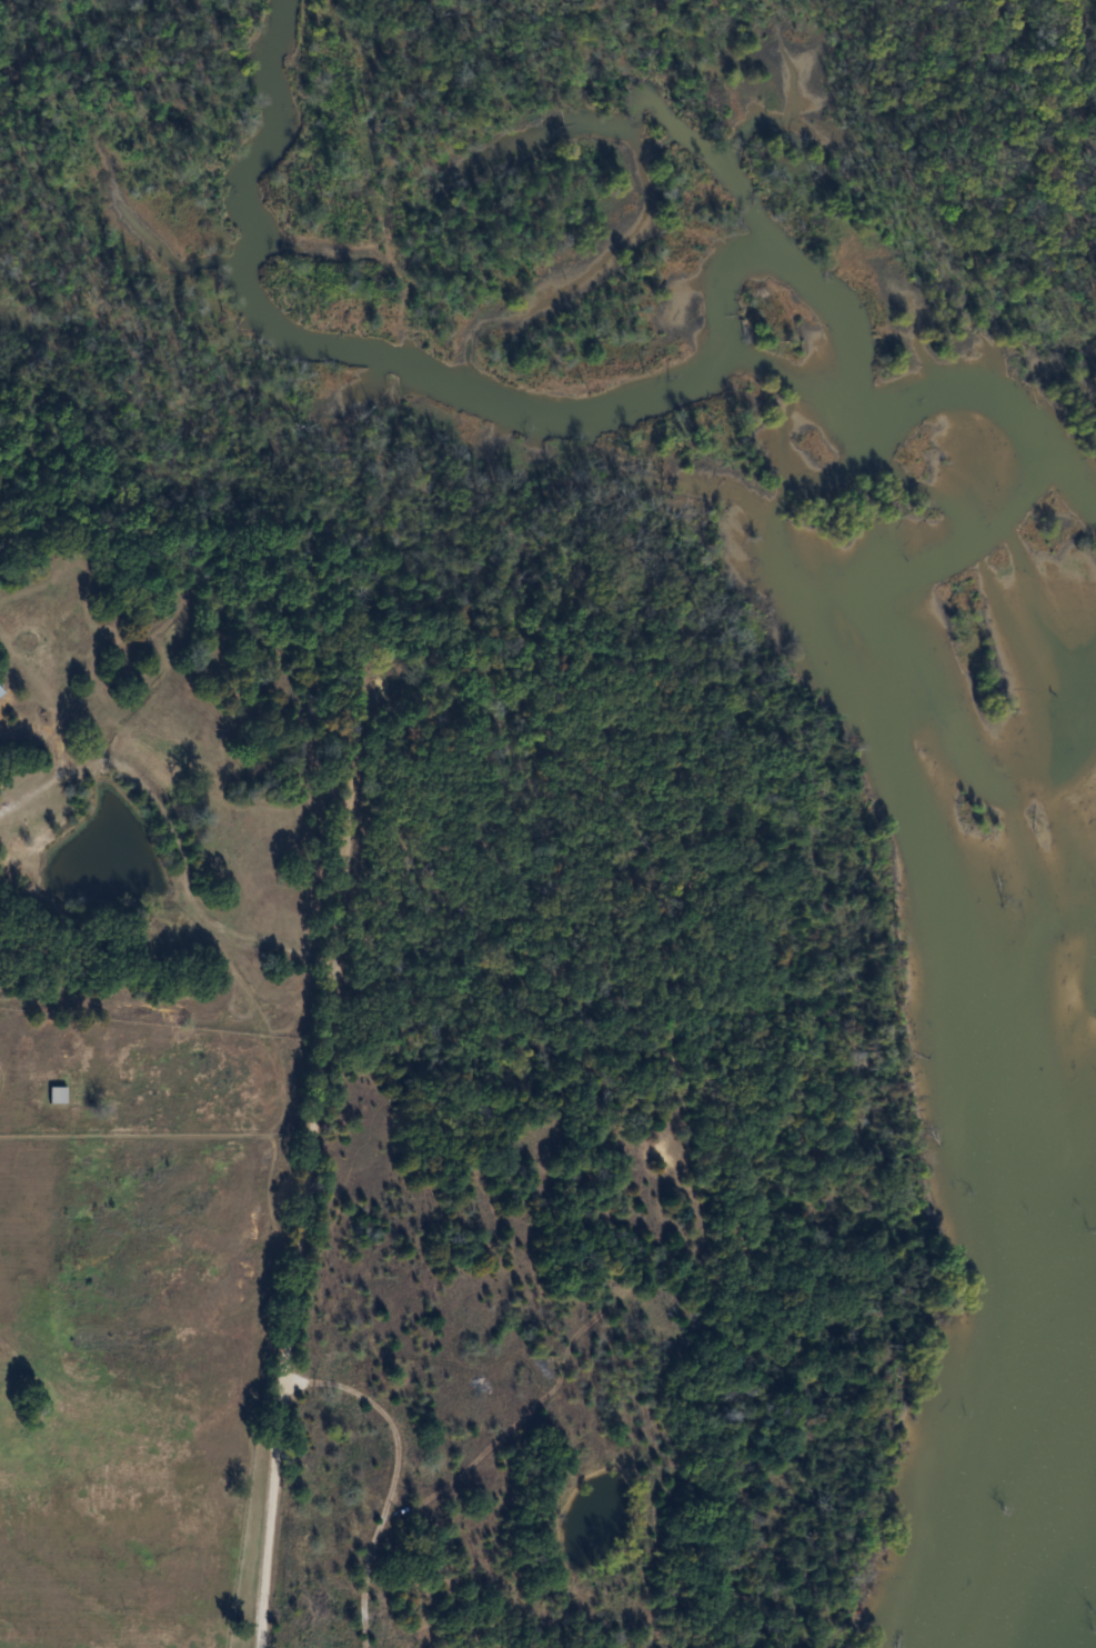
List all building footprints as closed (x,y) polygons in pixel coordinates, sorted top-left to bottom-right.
[(66,1103),(65,1088),(49,1088),(50,1104),(66,1103)]
